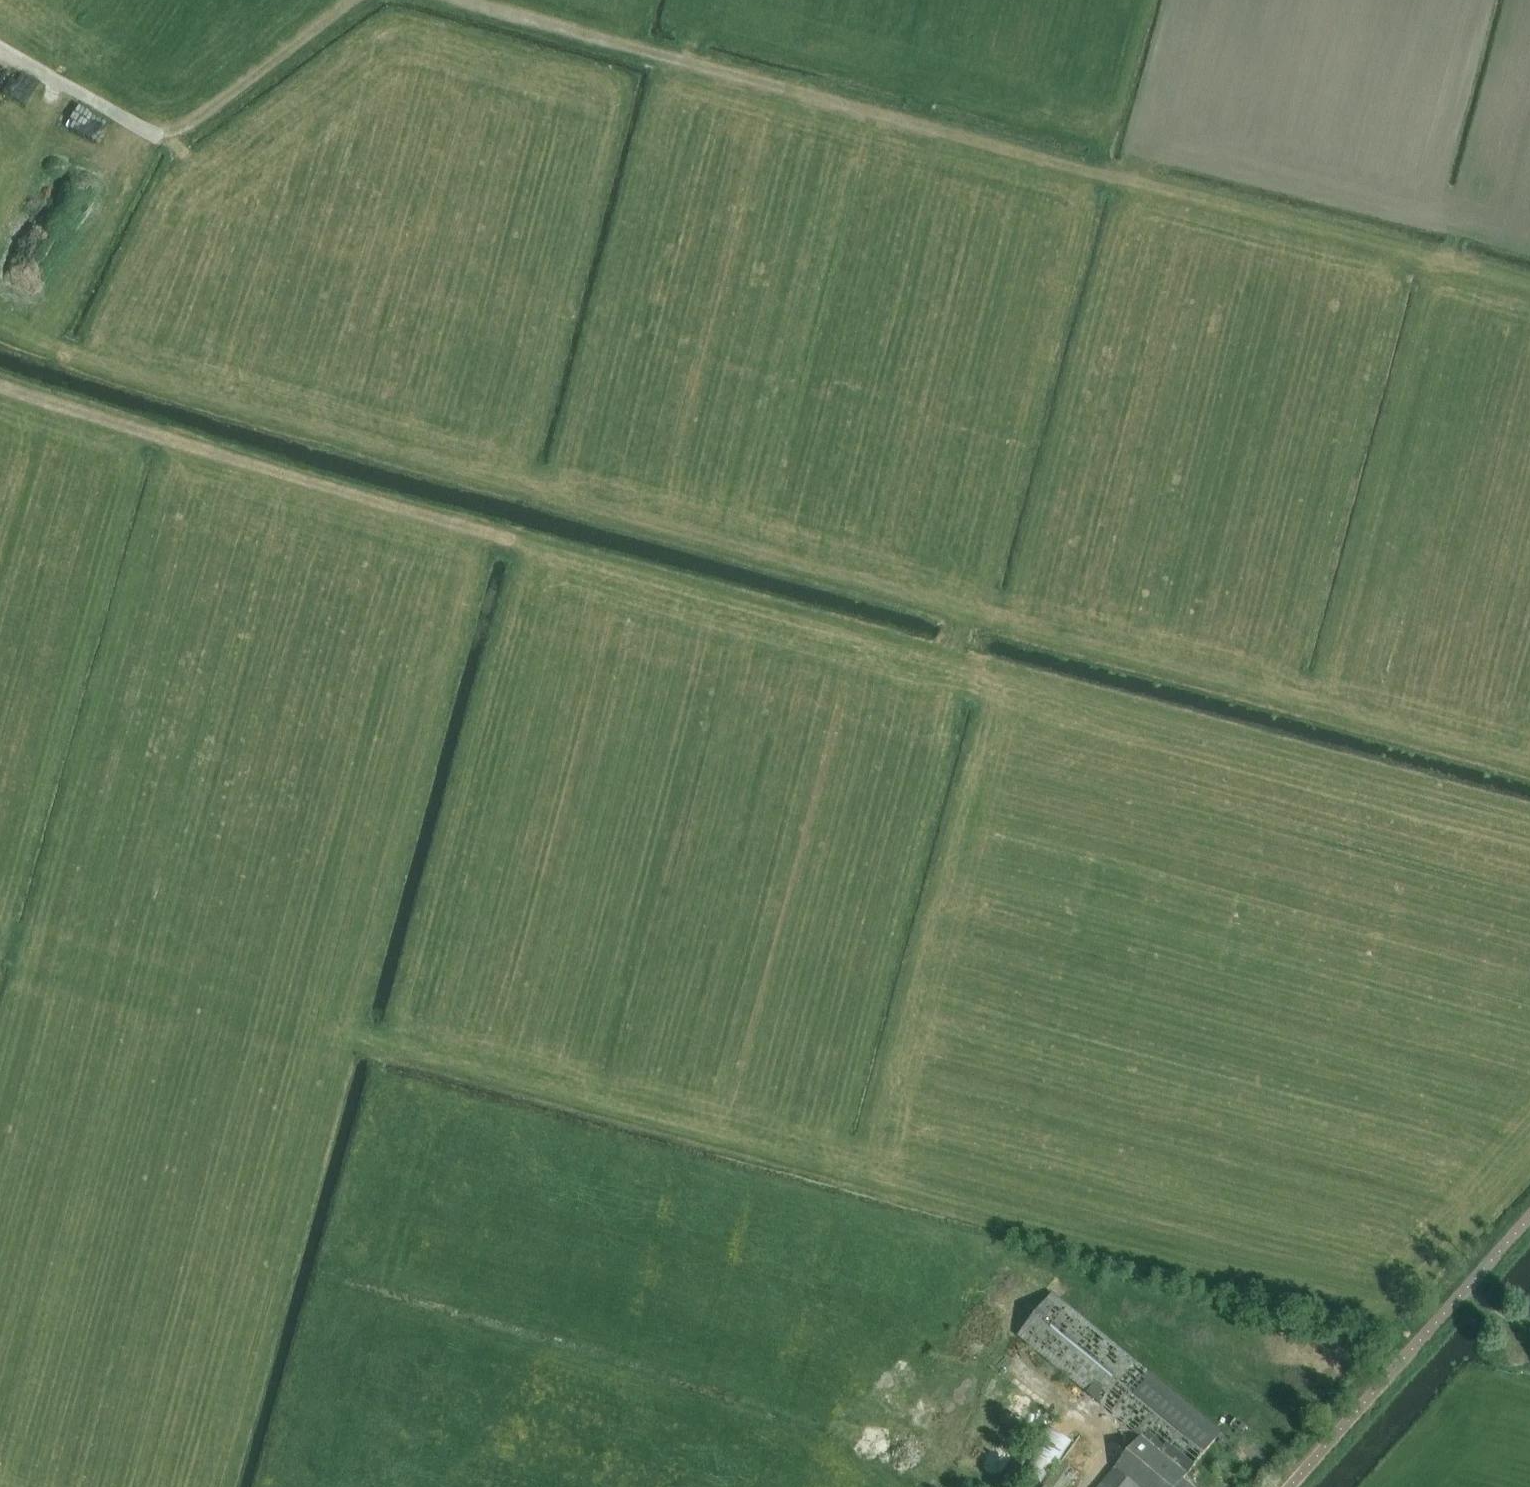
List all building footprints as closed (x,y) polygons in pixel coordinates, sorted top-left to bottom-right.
[(1018,1335),(1101,1404),(1141,1436),(1100,1486),(1194,1486),(1184,1479),(1222,1433),(1136,1362),(1052,1293),(1018,1335)] [(997,1330),(1005,1309),(997,1305),(988,1326),(997,1330)] [(1044,1426),(1029,1452),(1033,1455),(1018,1480),(1031,1486),(1039,1486),(1053,1465),(1055,1466),(1070,1441),(1044,1426)]
